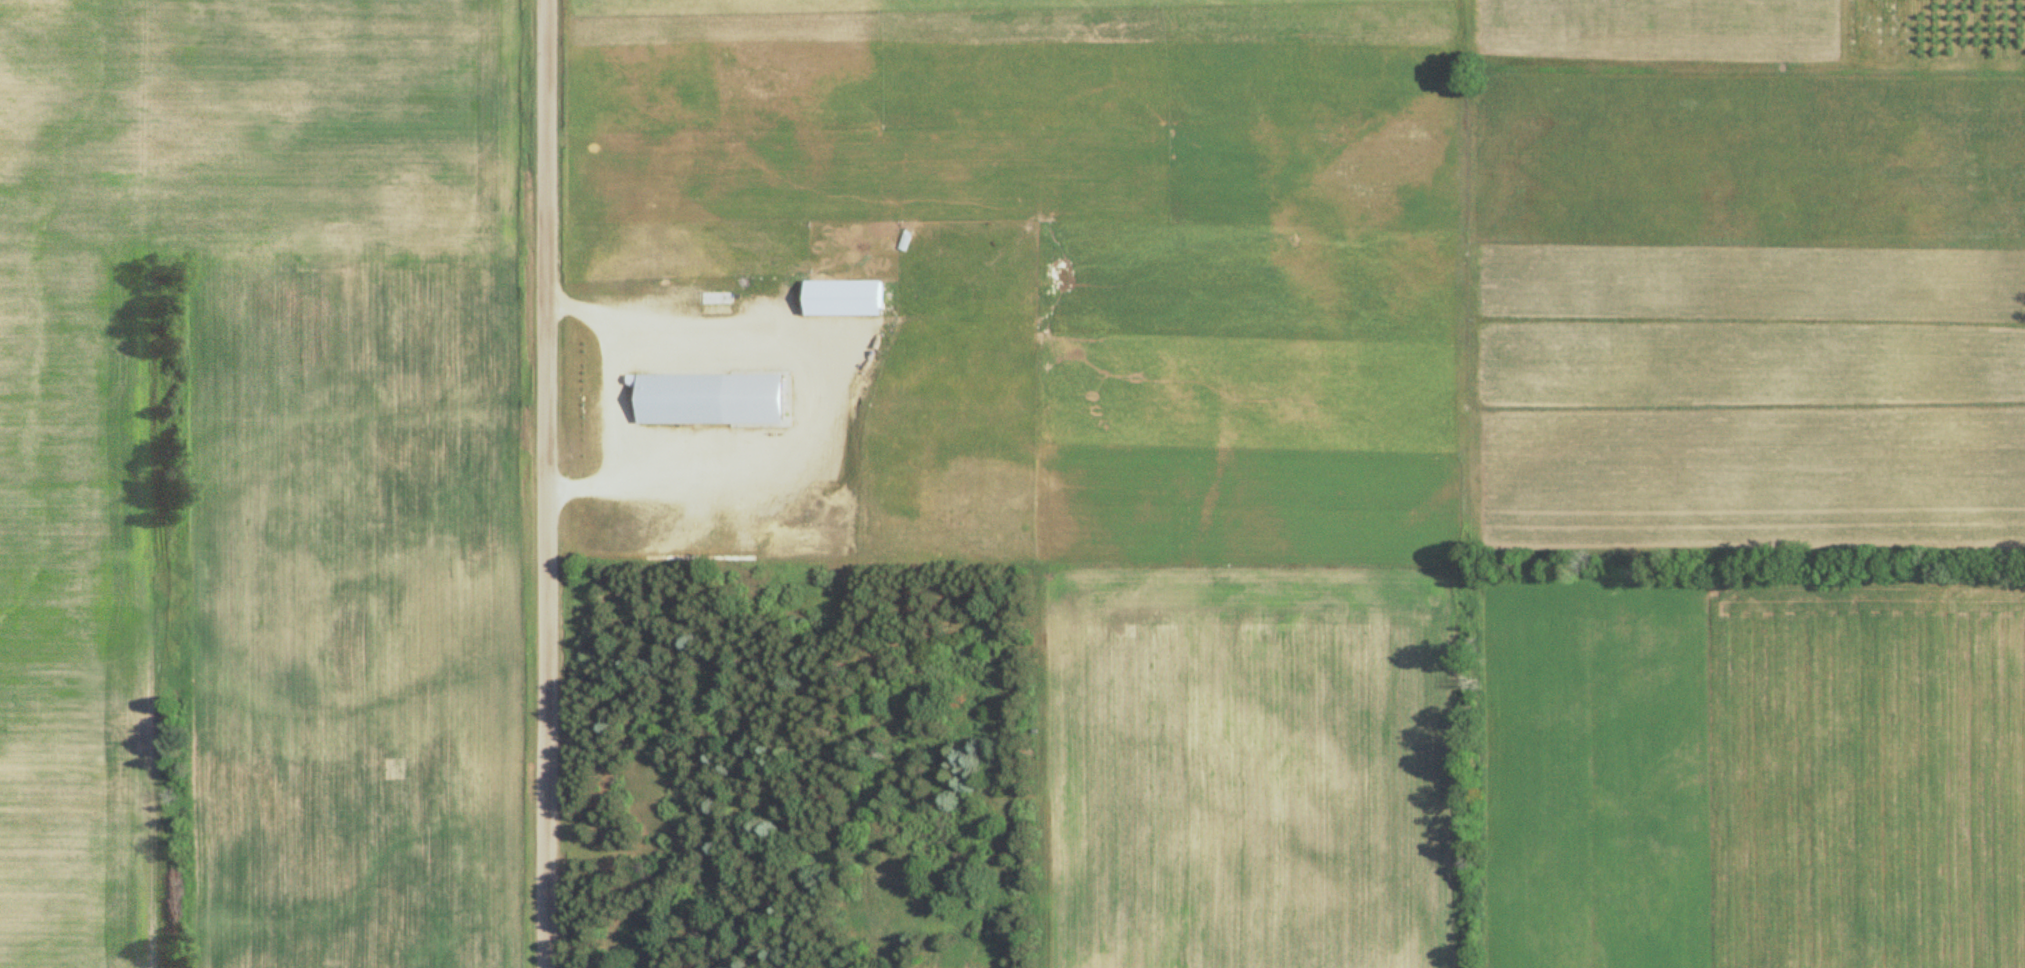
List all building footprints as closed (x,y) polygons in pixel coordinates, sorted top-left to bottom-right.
[(721,423),(721,373),(632,373),(632,423),(721,423)]
